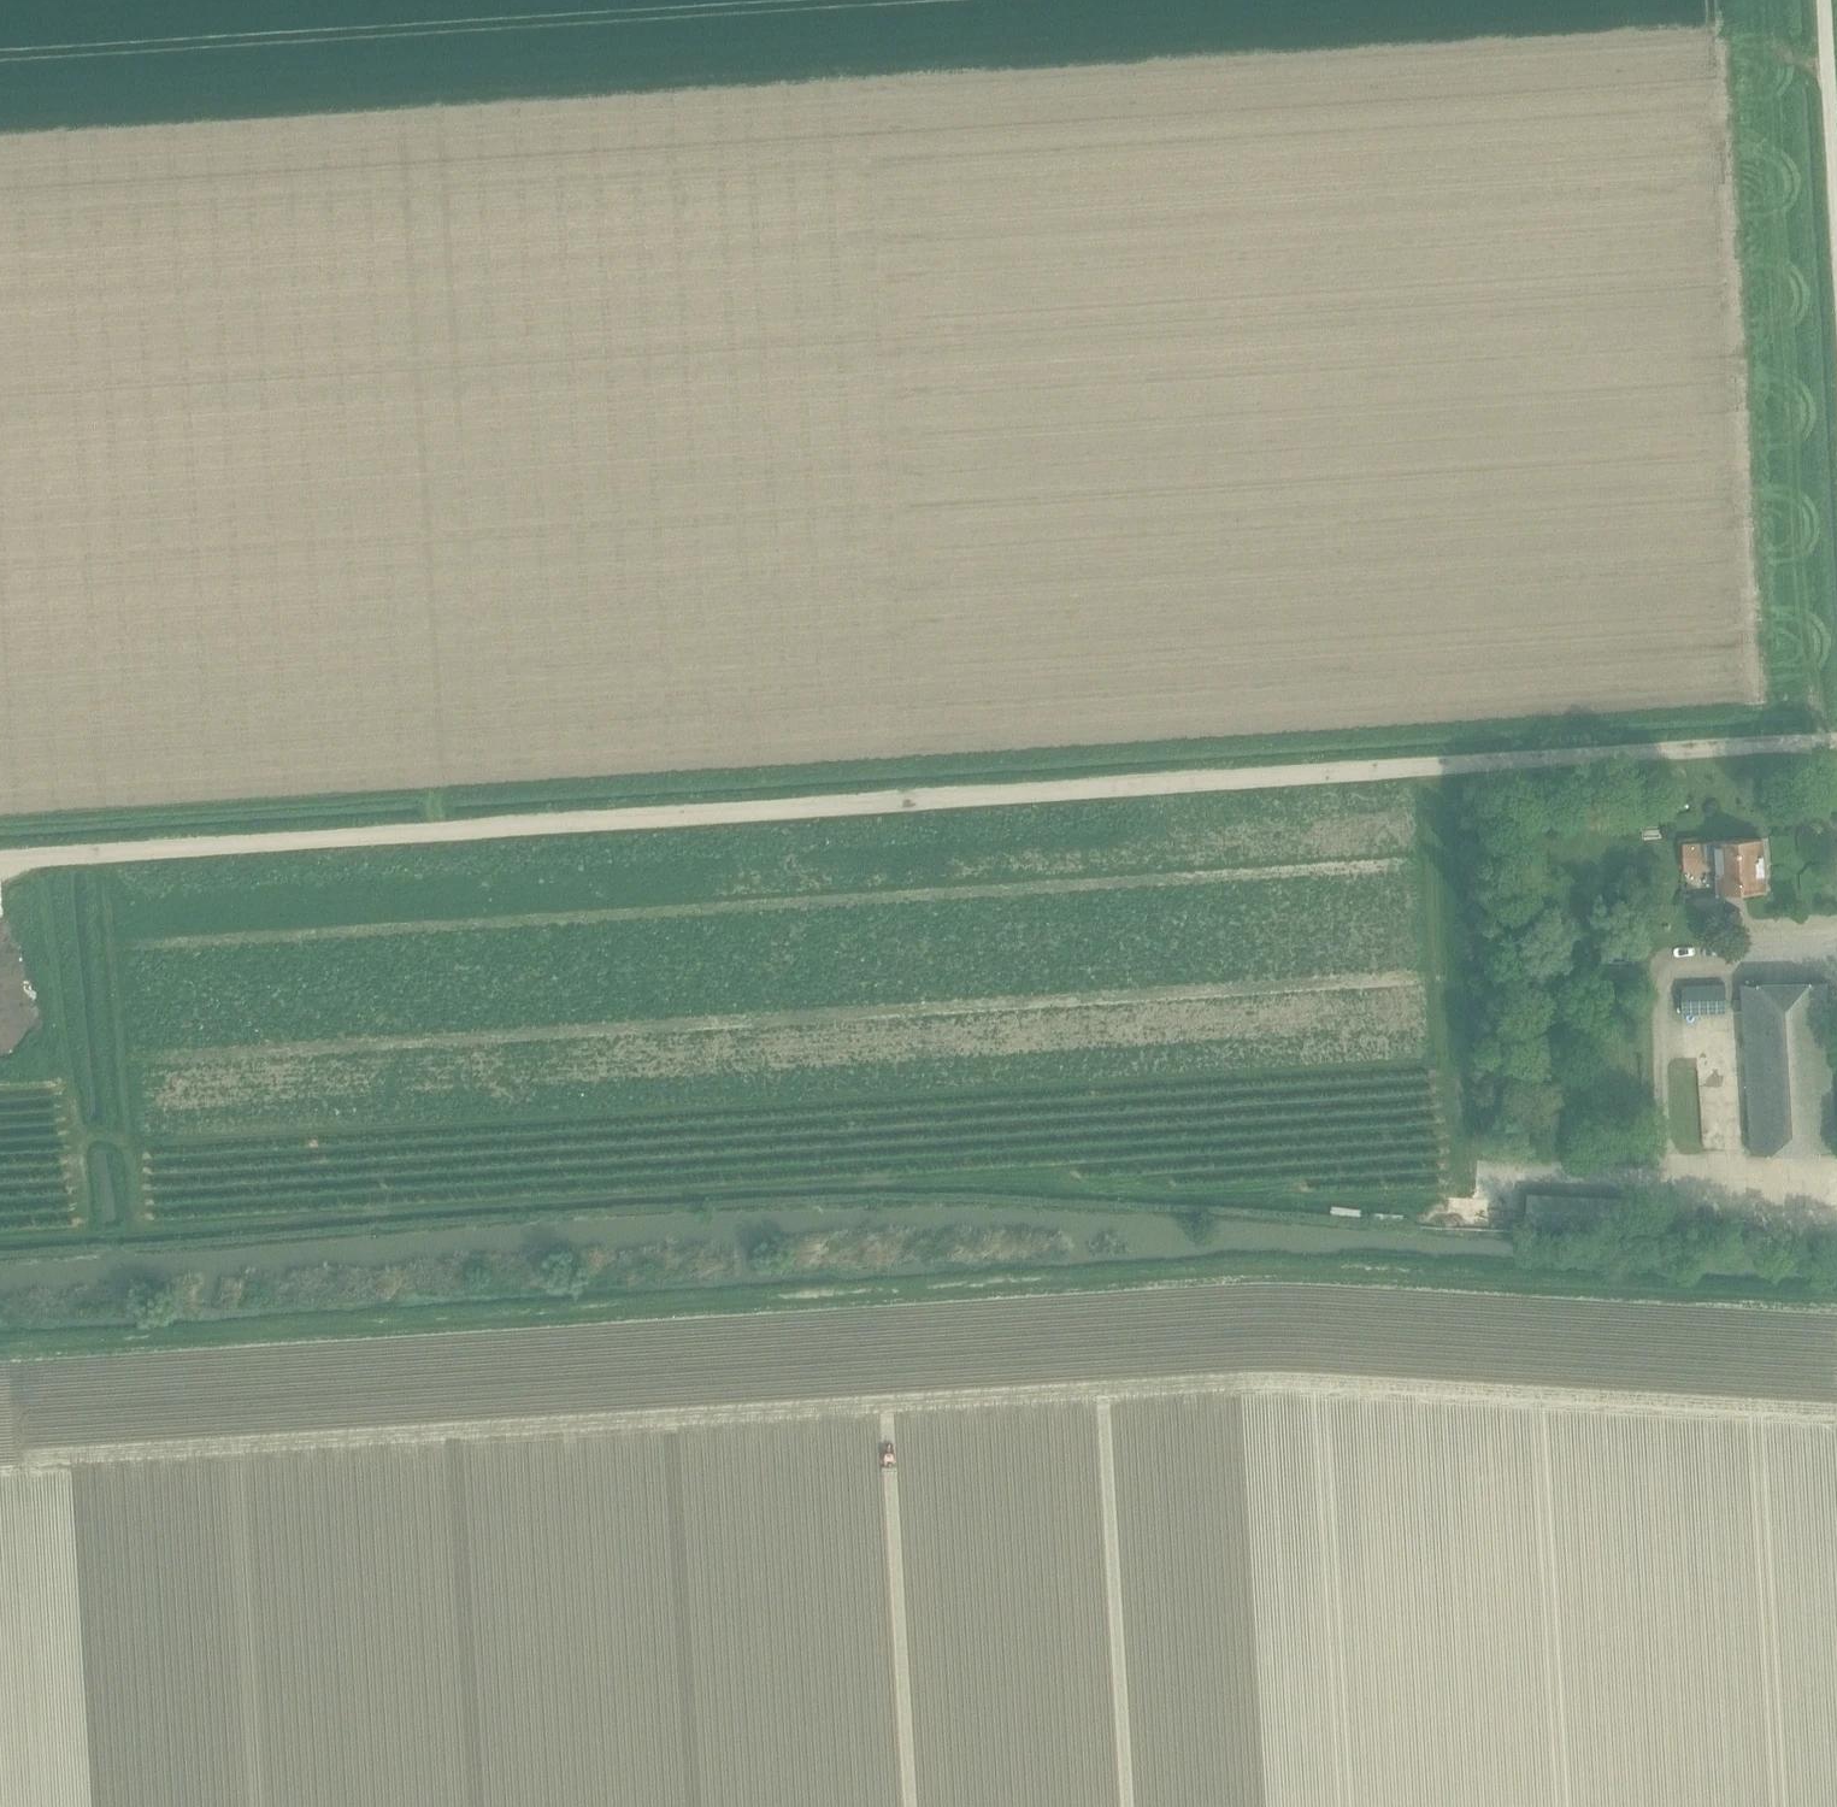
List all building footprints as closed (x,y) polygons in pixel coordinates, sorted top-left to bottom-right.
[(1719,893),(1741,892),(1766,891),(1763,838),(1716,841),(1716,842),(1683,844),(1684,872),(1717,870),(1719,893)] [(1826,982),(1742,985),(1752,1154),(1836,1151),(1826,982)] [(1683,1013),(1727,1011),(1726,985),(1683,987),(1683,1013)] [(1637,1201),(1524,1194),(1523,1223),(1635,1230),(1637,1201)]
